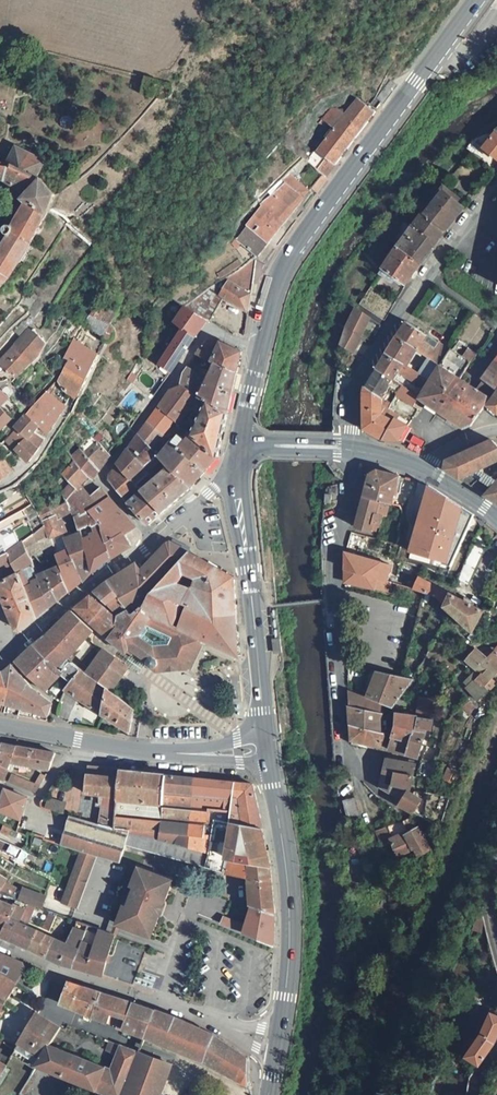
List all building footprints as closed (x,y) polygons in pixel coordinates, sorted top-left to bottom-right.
[(391,90),(386,85),(374,101),(380,105),(391,90)] [(380,105),(374,101),(370,105),(376,110),(380,105)] [(312,160),(306,167),(321,180),(323,182),(372,116),(354,103),(346,114),(331,104),(314,126),(322,133),(326,128),(332,133),(328,138),(324,144),(318,140),(307,154),(306,156),(312,160)] [(326,128),(322,133),(328,138),(332,133),(326,128)] [(494,138),(481,152),(496,167),(496,140),(494,138)] [(6,186),(24,197),(21,202),(27,207),(13,231),(8,229),(4,231),(4,236),(8,239),(0,251),(0,288),(5,284),(10,277),(50,220),(55,198),(36,179),(44,165),(15,151),(6,168),(0,167),(0,184),(6,186)] [(307,196),(287,180),(280,186),(301,203),(307,196)] [(325,183),(323,182),(321,180),(309,193),(314,198),(325,183)] [(270,198),(252,222),(271,239),(301,203),(280,186),(269,196),(270,198)] [(452,205),(455,201),(442,192),(440,196),(452,205)] [(440,196),(423,219),(444,233),(461,211),(452,205),(440,196)] [(394,253),(417,268),(444,233),(423,219),(420,218),(394,253)] [(254,260),(271,239),(252,222),(229,249),(233,253),(237,248),(254,260)] [(417,268),(394,253),(378,274),(402,289),(417,268)] [(221,301),(245,316),(246,309),(248,299),(253,264),(252,263),(232,278),(223,284),(181,311),(204,324),(205,324),(221,301)] [(235,264),(214,279),(217,283),(237,268),(235,264)] [(31,301),(22,296),(18,307),(26,313),(31,301)] [(40,308),(34,305),(29,315),(35,318),(40,308)] [(115,318),(95,307),(87,320),(109,332),(115,318)] [(169,330),(178,336),(189,345),(204,324),(181,311),(169,330)] [(345,330),(353,336),(363,321),(352,314),(345,330)] [(109,332),(87,320),(87,321),(85,325),(83,329),(103,341),(102,344),(104,346),(106,345),(108,343),(110,341),(110,338),(110,335),(109,332)] [(363,321),(353,336),(358,339),(367,324),(363,321)] [(394,341),(411,352),(427,363),(437,370),(447,355),(440,350),(435,357),(418,346),(422,339),(403,326),(397,336),(394,341)] [(13,351),(28,368),(39,356),(45,345),(39,339),(31,331),(13,351)] [(357,343),(343,334),(337,350),(338,350),(348,356),(357,343)] [(166,377),(189,345),(178,336),(155,369),(166,377)] [(435,357),(440,350),(422,339),(418,346),(435,357)] [(411,352),(394,341),(387,352),(382,359),(399,370),(411,352)] [(213,368),(234,377),(239,357),(211,342),(206,342),(194,359),(213,368)] [(72,346),(68,350),(64,362),(68,364),(81,372),(87,376),(89,377),(98,360),(95,358),(89,355),(72,346)] [(28,368),(13,351),(0,364),(0,369),(10,378),(15,381),(28,368)] [(434,415),(455,382),(467,363),(460,359),(449,352),(447,355),(437,370),(426,387),(421,394),(415,403),(434,415)] [(460,359),(467,363),(472,356),(465,352),(460,359)] [(426,387),(415,380),(399,370),(382,359),(376,369),(374,373),(389,384),(391,385),(392,383),(391,381),(394,376),(421,394),(426,387)] [(426,387),(437,370),(427,363),(415,380),(426,387)] [(82,392),(85,386),(89,377),(87,376),(81,372),(68,364),(66,368),(61,378),(62,379),(74,387),(81,391),(82,392)] [(495,396),(496,393),(496,371),(491,366),(477,383),(481,386),(490,393),(495,396)] [(195,380),(186,375),(184,373),(180,378),(178,390),(225,418),(234,377),(213,368),(208,379),(198,374),(195,380)] [(198,374),(189,369),(186,375),(195,380),(198,374)] [(382,396),(384,392),(389,384),(374,373),(366,385),(362,391),(378,402),(380,401),(382,402),(385,398),(382,396)] [(11,386),(15,381),(10,378),(6,382),(11,386)] [(63,394),(69,398),(75,402),(77,403),(82,392),(81,391),(74,387),(62,379),(58,387),(63,394)] [(464,388),(455,382),(434,415),(443,422),(464,388)] [(393,399),(398,391),(391,385),(389,384),(384,392),(393,399)] [(38,431),(45,438),(62,409),(68,400),(63,396),(53,385),(50,390),(25,419),(38,431)] [(484,402),(490,393),(481,386),(475,395),(484,402)] [(485,403),(484,402),(475,395),(464,388),(443,422),(461,434),(482,407),(485,403)] [(197,420),(189,440),(214,462),(225,418),(178,390),(169,393),(156,411),(162,416),(176,428),(186,414),(197,420)] [(383,445),(394,445),(395,444),(403,430),(399,427),(392,423),(394,419),(376,407),(378,402),(362,391),(362,410),(361,434),(383,445)] [(392,400),(409,412),(409,411),(415,403),(398,391),(393,399),(392,400)] [(495,396),(485,409),(496,417),(496,393),(495,396)] [(157,434),(161,439),(172,425),(162,416),(156,411),(152,416),(151,418),(147,424),(157,434)] [(0,435),(1,436),(12,422),(0,412),(0,435)] [(15,430),(26,443),(32,437),(38,431),(25,419),(15,430)] [(202,477),(168,445),(161,439),(157,434),(147,424),(141,433),(137,438),(188,494),(193,488),(202,477)] [(37,453),(35,452),(26,443),(15,430),(3,441),(15,451),(15,453),(28,465),(37,453)] [(32,437),(26,443),(35,452),(42,443),(32,437)] [(137,438),(127,451),(127,452),(141,467),(174,506),(181,500),(188,494),(137,438)] [(170,443),(168,445),(202,477),(208,470),(214,462),(189,440),(184,446),(177,440),(172,444),(170,443)] [(444,470),(471,487),(477,478),(491,487),(485,496),(496,503),(496,448),(490,441),(447,461),(444,470)] [(79,454),(70,462),(74,466),(87,480),(90,484),(98,474),(108,460),(95,445),(82,457),(79,454)] [(115,468),(159,518),(163,515),(174,506),(141,467),(127,452),(115,468)] [(0,462),(0,481),(1,484),(12,477),(0,462)] [(78,490),(87,480),(74,466),(63,479),(71,487),(59,499),(63,505),(70,519),(73,525),(107,500),(99,492),(89,502),(78,490)] [(115,468),(109,478),(107,485),(146,531),(150,527),(159,518),(115,468)] [(401,507),(395,506),(389,504),(391,497),(396,481),(382,477),(373,475),(367,478),(361,501),(376,505),(395,511),(400,519),(405,515),(401,507)] [(121,539),(132,529),(107,500),(73,525),(77,538),(89,534),(93,544),(108,563),(110,564),(129,552),(121,539)] [(376,505),(361,501),(353,532),(368,535),(371,527),(380,530),(383,521),(373,518),(376,505)] [(33,514),(35,520),(38,526),(41,533),(46,545),(58,540),(59,540),(54,525),(70,519),(63,505),(56,509),(57,512),(53,514),(50,507),(33,514)] [(48,550),(46,545),(41,533),(20,547),(26,563),(31,560),(48,550)] [(89,534),(77,538),(77,539),(90,578),(100,570),(108,563),(93,544),(89,534)] [(82,584),(90,578),(77,539),(61,546),(65,556),(79,587),(82,584)] [(46,545),(48,550),(53,561),(65,556),(61,546),(58,540),(46,545)] [(26,563),(20,547),(7,555),(12,567),(16,578),(18,577),(36,622),(41,618),(48,613),(26,563)] [(174,550),(169,547),(164,550),(139,576),(134,569),(116,581),(105,588),(128,609),(136,613),(188,558),(174,550)] [(7,555),(0,558),(0,572),(12,567),(7,555)] [(65,556),(53,561),(57,573),(67,597),(70,594),(79,587),(65,556)] [(386,569),(344,557),(343,574),(382,585),(383,583),(386,584),(387,580),(383,579),(386,569)] [(201,643),(237,660),(232,581),(214,572),(188,558),(136,613),(201,643)] [(44,577),(36,566),(31,560),(26,563),(48,613),(51,610),(56,606),(44,577)] [(60,603),(67,597),(57,573),(51,575),(42,562),(36,566),(44,577),(56,606),(60,603)] [(382,585),(343,574),(343,587),(384,595),(386,587),(382,585)] [(16,578),(0,585),(0,598),(11,624),(15,633),(20,635),(36,622),(18,577),(16,578)] [(400,588),(410,592),(413,586),(403,582),(400,588)] [(409,594),(419,597),(430,600),(443,613),(448,600),(415,583),(413,586),(410,592),(409,594)] [(97,595),(94,597),(118,620),(128,609),(105,588),(97,595)] [(443,613),(450,620),(469,638),(480,616),(448,600),(443,613)] [(74,613),(95,632),(124,658),(126,656),(128,652),(157,673),(172,675),(186,676),(201,643),(136,613),(128,609),(118,620),(116,624),(108,617),(89,601),(79,609),(74,613)] [(89,639),(91,636),(70,616),(66,621),(63,624),(84,644),(89,639)] [(72,657),(83,664),(92,652),(84,644),(63,624),(58,628),(44,641),(61,656),(69,660),(72,657)] [(44,641),(38,646),(32,652),(60,673),(66,667),(64,664),(69,660),(61,656),(44,641)] [(486,661),(483,658),(479,662),(484,667),(496,679),(496,678),(496,651),(486,661)] [(23,659),(15,668),(43,693),(58,677),(69,685),(79,673),(71,666),(66,667),(60,673),(32,652),(23,659)] [(126,656),(130,658),(144,668),(159,679),(160,678),(172,675),(157,673),(128,652),(126,656)] [(101,655),(100,658),(117,671),(119,667),(101,655)] [(479,662),(472,655),(461,665),(473,674),(477,677),(484,667),(479,662)] [(100,658),(86,678),(105,691),(117,671),(100,658)] [(130,658),(123,670),(126,672),(127,672),(137,679),(144,668),(130,658)] [(123,670),(119,667),(117,671),(105,691),(111,696),(127,672),(126,672),(123,670)] [(480,677),(490,686),(496,679),(484,667),(477,677),(479,678),(480,677)] [(12,717),(18,718),(24,686),(11,671),(10,670),(6,673),(2,676),(10,692),(6,710),(5,716),(12,717)] [(105,691),(86,678),(79,673),(69,685),(64,691),(128,734),(127,736),(138,738),(139,716),(111,696),(105,691)] [(10,692),(2,676),(0,676),(0,715),(5,716),(6,710),(10,692)] [(386,714),(408,683),(374,676),(365,704),(380,711),(386,714)] [(470,678),(462,689),(466,692),(465,694),(468,698),(469,697),(476,708),(486,698),(484,693),(490,686),(480,677),(479,678),(477,677),(474,681),(470,678)] [(33,695),(28,691),(24,686),(18,718),(24,719),(32,720),(39,698),(33,695)] [(486,698),(494,689),(490,686),(484,693),(486,698)] [(378,719),(380,711),(365,704),(346,695),(349,729),(376,737),(378,719)] [(32,720),(45,723),(51,706),(39,698),(32,720)] [(417,705),(413,722),(430,724),(435,707),(417,705)] [(472,714),(466,710),(465,711),(461,717),(467,721),(472,714)] [(410,740),(412,731),(413,722),(404,721),(393,721),(391,735),(389,743),(406,748),(410,740)] [(428,734),(428,735),(430,724),(413,722),(412,731),(410,740),(406,748),(402,760),(413,764),(415,764),(424,736),(425,735),(426,734),(428,734)] [(465,735),(471,739),(475,732),(469,728),(465,735)] [(376,737),(349,729),(350,747),(359,750),(360,747),(376,752),(381,738),(376,737)] [(389,743),(384,755),(402,760),(406,748),(389,743)] [(4,770),(17,748),(3,746),(0,753),(0,768),(4,770)] [(13,767),(51,774),(55,755),(17,748),(4,770),(10,772),(13,767)] [(378,791),(387,798),(392,791),(393,781),(393,767),(383,765),(378,791)] [(408,783),(411,770),(405,769),(393,767),(393,781),(408,783)] [(6,781),(10,772),(4,770),(0,768),(0,779),(6,781)] [(113,831),(121,774),(88,771),(84,796),(102,800),(98,827),(113,831)] [(127,832),(126,835),(157,843),(164,779),(134,776),(121,774),(113,831),(127,832)] [(13,778),(10,786),(38,796),(43,788),(38,787),(13,778)] [(38,787),(43,788),(47,780),(43,778),(38,787)] [(164,779),(157,843),(184,851),(188,813),(191,782),(169,780),(164,779)] [(393,781),(392,791),(405,794),(406,793),(408,783),(393,781)] [(188,813),(208,815),(210,784),(191,782),(188,813)] [(210,784),(208,815),(229,817),(233,787),(221,785),(210,784)] [(227,832),(260,833),(251,788),(233,787),(229,817),(227,832)] [(0,806),(0,807),(0,813),(21,821),(28,802),(5,793),(0,806)] [(417,805),(406,798),(398,810),(410,817),(417,805)] [(47,800),(45,803),(45,806),(46,809),(47,811),(63,817),(66,806),(47,800)] [(342,822),(352,820),(350,802),(339,803),(342,822)] [(188,813),(184,851),(206,858),(206,844),(207,830),(208,815),(188,813)] [(215,831),(227,832),(229,817),(208,815),(207,830),(209,831),(215,831)] [(113,831),(98,827),(71,819),(61,847),(80,853),(96,859),(117,865),(126,835),(127,832),(113,831)] [(399,827),(405,839),(402,841),(409,854),(411,853),(415,859),(426,854),(415,834),(411,836),(406,823),(399,827)] [(26,837),(0,826),(0,833),(24,843),(26,837)] [(399,827),(383,832),(388,847),(402,841),(405,839),(399,827)] [(213,860),(267,868),(260,833),(227,832),(215,831),(214,841),(214,844),(213,860)] [(378,852),(388,847),(383,832),(373,835),(378,852)] [(14,864),(17,865),(23,851),(30,835),(28,835),(22,850),(20,849),(15,860),(13,864),(14,864)] [(206,858),(184,851),(157,843),(126,835),(117,865),(120,867),(125,849),(199,870),(248,880),(247,908),(249,909),(272,917),(267,868),(213,860),(207,859),(206,858)] [(15,860),(20,849),(0,841),(0,854),(15,860)] [(393,861),(409,854),(402,841),(388,847),(393,861)] [(207,859),(213,860),(214,844),(206,844),(206,858),(207,859)] [(27,852),(23,851),(17,865),(20,867),(27,852)] [(85,889),(96,859),(80,853),(69,883),(85,889)] [(13,864),(15,860),(0,854),(0,858),(12,866),(13,864)] [(127,897),(124,905),(135,909),(139,911),(140,907),(148,909),(153,894),(146,892),(147,885),(155,888),(158,878),(144,873),(143,874),(138,872),(132,889),(135,890),(132,898),(127,897)] [(173,884),(158,878),(155,888),(153,894),(148,909),(146,914),(160,919),(173,884)] [(77,911),(85,889),(69,883),(61,904),(77,911)] [(24,893),(8,884),(3,895),(19,901),(28,905),(34,907),(41,910),(45,898),(25,890),(24,893)] [(146,892),(153,894),(155,888),(147,885),(146,892)] [(28,905),(19,901),(15,908),(0,901),(0,929),(3,931),(8,919),(19,923),(28,905)] [(34,907),(28,905),(19,923),(8,919),(3,931),(0,939),(0,940),(14,947),(25,926),(34,907)] [(118,928),(126,931),(129,923),(135,909),(124,905),(123,909),(125,909),(118,928)] [(155,933),(160,919),(146,914),(139,911),(135,909),(129,923),(155,933)] [(210,917),(208,922),(271,947),(272,917),(249,909),(244,930),(210,917)] [(474,928),(486,932),(482,911),(474,928)] [(49,917),(44,928),(51,930),(56,919),(49,917)] [(129,923),(126,931),(152,941),(155,933),(129,923)] [(71,972),(77,956),(83,940),(87,928),(77,924),(70,943),(61,939),(55,937),(45,961),(61,969),(71,972)] [(25,926),(14,947),(29,954),(39,931),(27,927),(25,926)] [(114,938),(106,935),(87,928),(83,940),(96,944),(94,953),(104,958),(103,961),(102,964),(101,964),(101,967),(104,967),(114,938)] [(29,954),(45,961),(55,937),(39,931),(29,954)] [(100,980),(104,967),(101,967),(101,964),(102,964),(103,961),(104,958),(94,953),(96,944),(83,940),(77,956),(91,962),(85,976),(100,980)] [(91,962),(77,956),(71,972),(85,976),(91,962)] [(23,967),(0,957),(0,979),(14,988),(24,973),(23,967)] [(5,1004),(14,988),(0,979),(0,1002),(5,1004)] [(76,1014),(84,991),(67,986),(60,1008),(76,1014)] [(92,1020),(100,996),(84,991),(76,1014),(92,1020)] [(122,1032),(131,1006),(100,996),(92,1020),(122,1032)] [(143,1040),(153,1014),(131,1006),(122,1032),(143,1040)] [(165,1045),(175,1020),(153,1014),(143,1040),(178,1055),(179,1052),(165,1045)] [(17,1045),(40,1060),(47,1048),(58,1030),(35,1016),(17,1045)] [(496,1040),(496,1038),(496,1021),(491,1017),(477,1042),(475,1041),(463,1059),(476,1069),(487,1055),(496,1040)] [(207,1066),(246,1089),(245,1061),(213,1038),(179,1022),(175,1020),(165,1045),(179,1052),(178,1055),(207,1066)] [(47,1048),(40,1060),(34,1069),(102,1094),(122,1094),(138,1052),(111,1041),(107,1051),(117,1054),(111,1070),(47,1048)] [(3,1057),(9,1048),(0,1042),(0,1055),(3,1057)] [(32,1072),(34,1069),(40,1060),(17,1045),(14,1050),(9,1058),(32,1072)] [(138,1052),(122,1094),(159,1094),(171,1065),(138,1052)] [(171,1065),(159,1094),(161,1094),(173,1066),(171,1065)] [(26,1082),(17,1094),(24,1094),(30,1084),(26,1082)]
